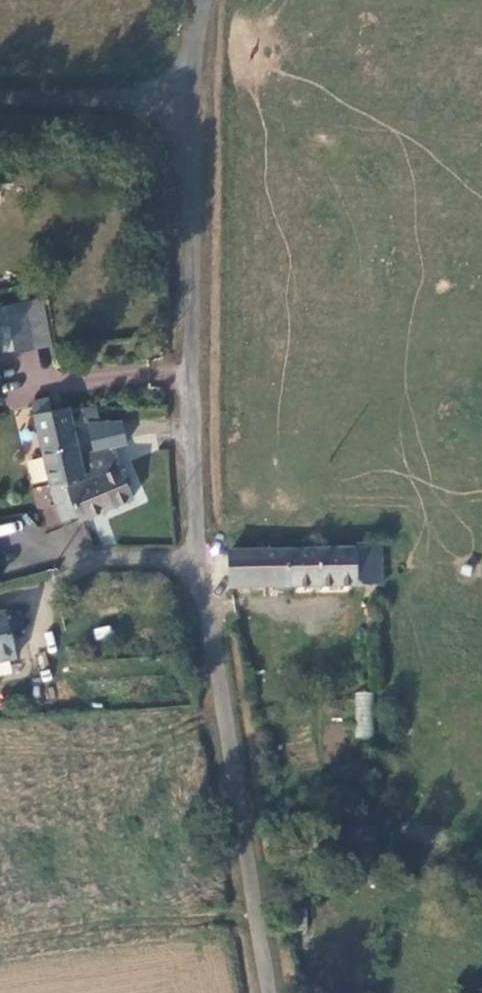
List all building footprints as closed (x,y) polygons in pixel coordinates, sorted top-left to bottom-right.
[(14,355),(30,352),(32,362),(53,361),(43,313),(23,317),(21,305),(0,309),(0,356),(13,353),(14,355)] [(69,413),(50,417),(45,406),(30,409),(46,489),(82,482),(69,413)] [(86,476),(89,484),(83,488),(66,495),(50,503),(61,528),(78,521),(81,528),(136,507),(120,471),(118,472),(112,453),(85,460),(86,476)] [(346,558),(225,558),(226,597),(252,597),(252,603),(261,603),(261,596),(373,596),(372,553),(346,553),(346,558)] [(354,691),(356,738),(373,737),(371,690),(354,691)]
